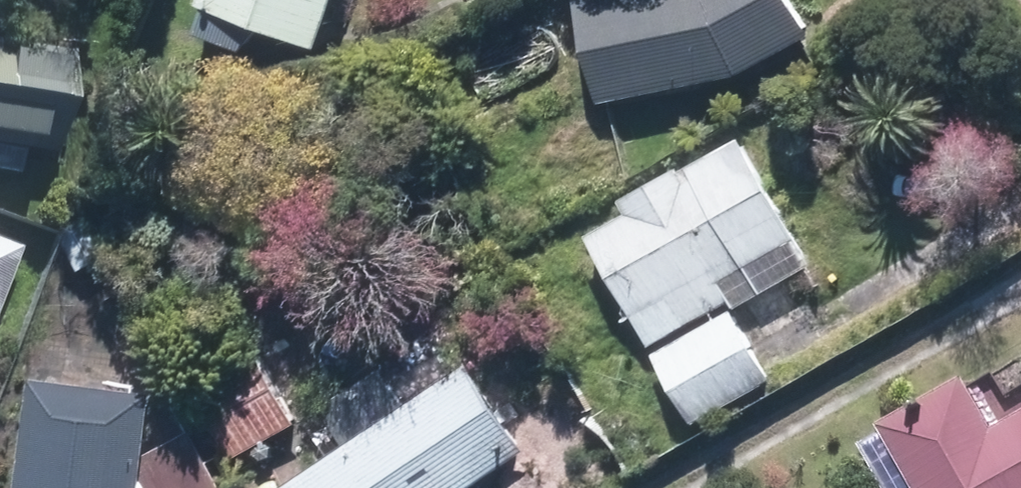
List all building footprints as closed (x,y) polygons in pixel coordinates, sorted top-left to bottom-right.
[(309,48),(326,0),(191,0),(189,6),(309,48)] [(750,69),(827,29),(812,0),(592,0),(612,97),(750,69)] [(64,151),(79,50),(0,38),(0,142),(64,151)] [(645,207),(602,228),(658,339),(741,297),(743,302),(826,261),(759,129),(637,190),(645,207)] [(0,235),(0,306),(24,245),(0,235)] [(665,346),(701,419),(782,379),(745,306),(665,346)] [(292,487),(477,487),(544,444),(484,355),(419,399),(394,362),(332,404),(357,440),(290,485),(292,487)] [(243,453),(306,418),(274,360),(211,395),(243,453)] [(31,364),(14,487),(133,487),(139,446),(148,380),(31,364)] [(1012,429),(982,376),(893,427),(927,487),(1020,487),(1020,424),(1012,429)] [(199,426),(139,446),(133,487),(235,487),(199,426)]
